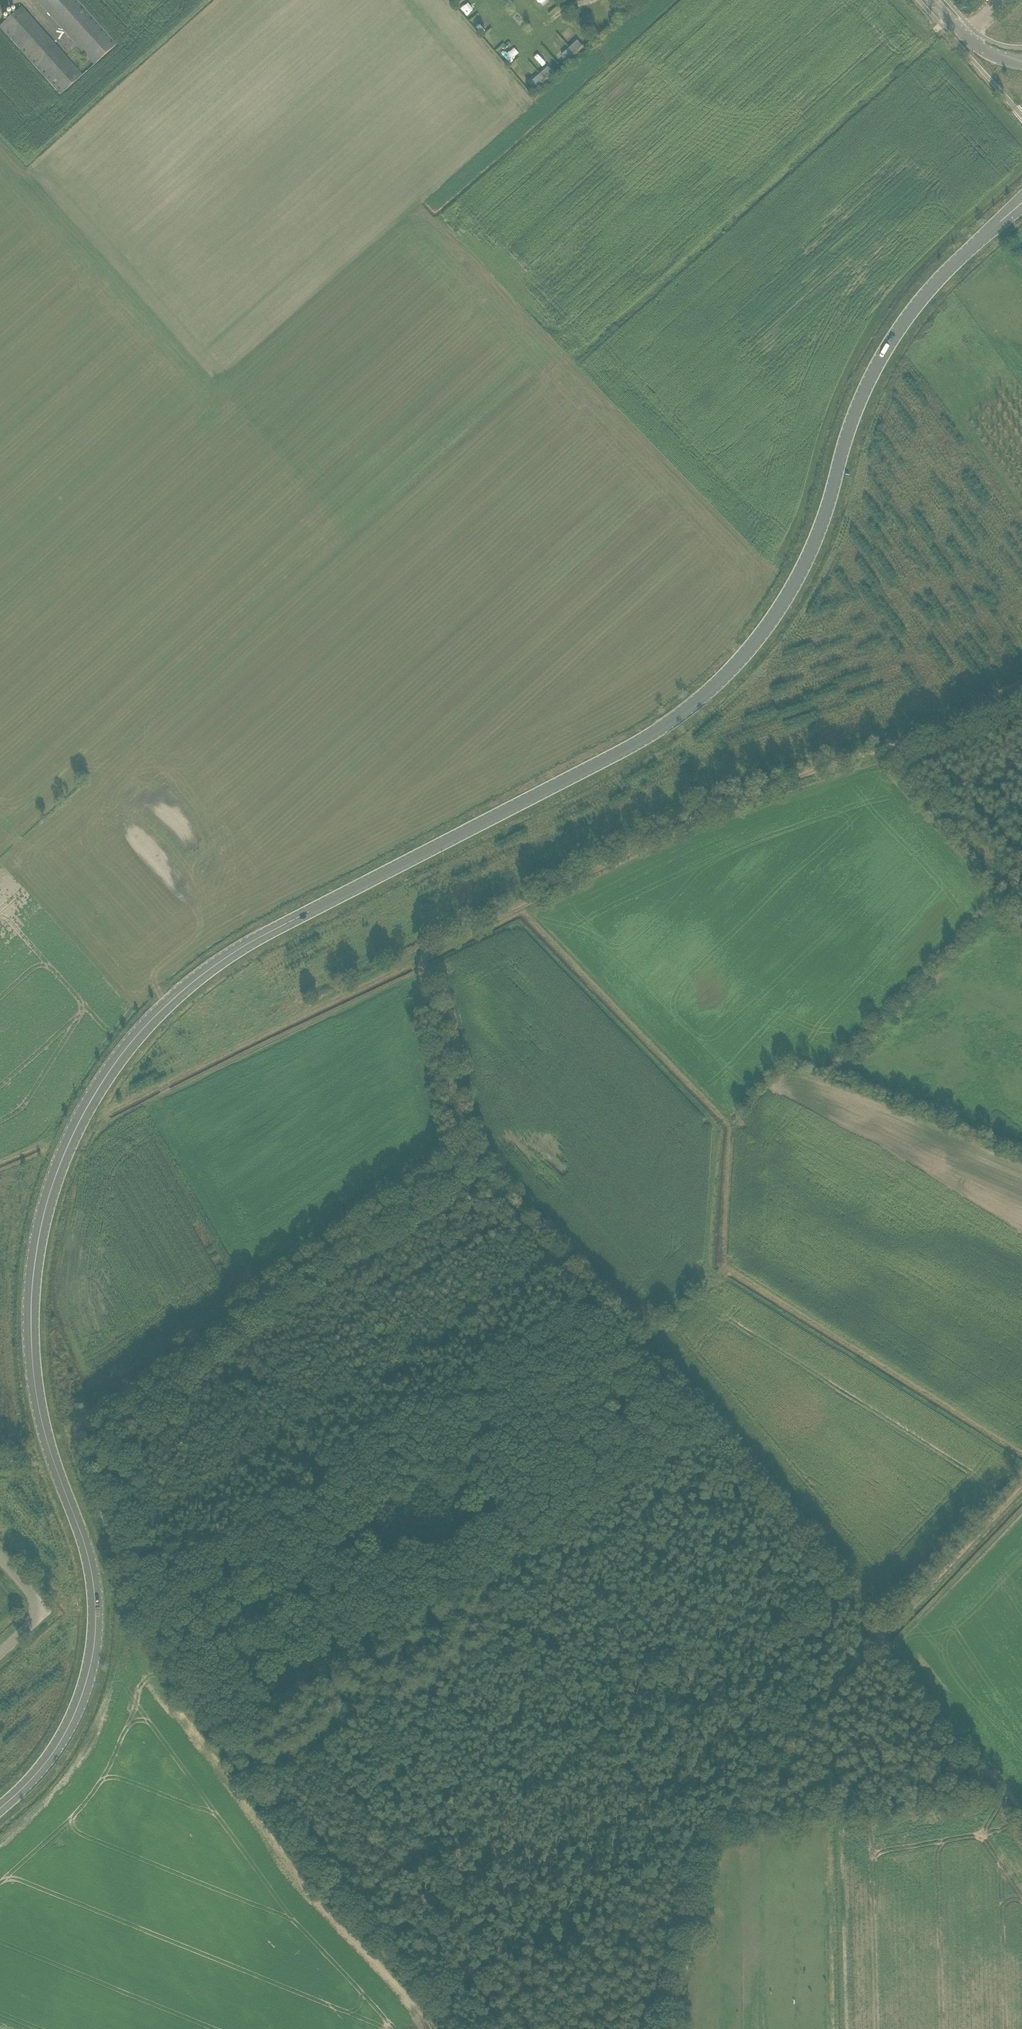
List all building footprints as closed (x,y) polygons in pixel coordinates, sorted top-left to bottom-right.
[(40,4),(94,64),(116,45),(76,0),(36,0),(40,4)] [(60,94),(82,75),(28,15),(22,7),(0,27),(60,94)] [(565,37),(577,30),(573,22),(561,29),(565,37)] [(549,39),(553,48),(562,44),(558,35),(549,39)] [(577,42),(569,48),(573,53),(581,46),(577,42)] [(569,48),(562,55),(565,59),(573,53),(569,48)] [(547,68),(540,75),(543,79),(551,72),(547,68)] [(543,79),(540,75),(532,81),(536,86),(543,79)]
